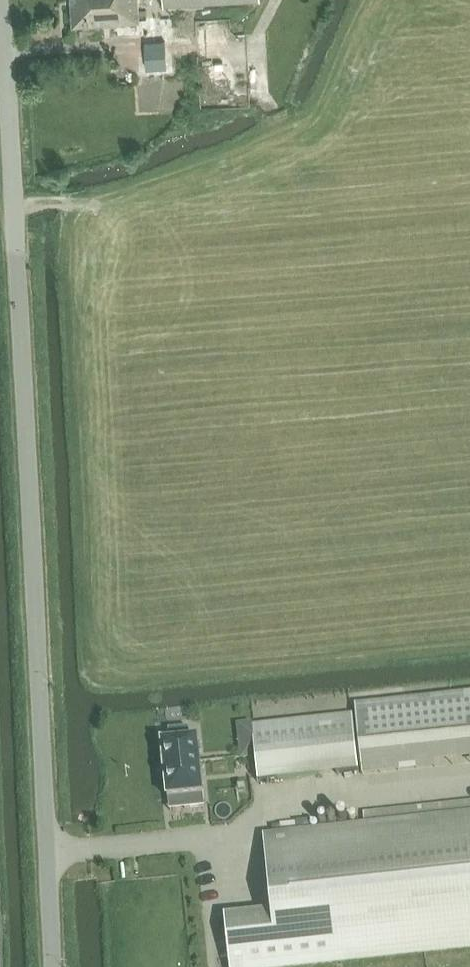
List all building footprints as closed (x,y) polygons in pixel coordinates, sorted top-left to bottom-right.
[(74,24),(124,21),(140,20),(139,19),(138,0),(72,0),(74,24)] [(174,41),(172,18),(144,20),(145,34),(146,42),(174,41)] [(160,62),(141,62),(141,74),(161,73),(160,62)] [(353,716),(253,727),(254,734),(259,782),(359,771),(353,716)] [(253,724),(239,726),(240,735),(254,734),(253,727),(253,724)] [(168,799),(169,799),(184,798),(185,810),(205,807),(198,740),(190,741),(189,729),(169,731),(171,743),(163,744),(165,766),(164,766),(165,767),(166,776),(165,776),(166,777),(168,799)] [(226,918),(231,966),(284,966),(469,947),(469,802),(363,814),(365,829),(266,840),(274,912),(226,918)] [(296,822),(280,824),(281,825),(282,834),(282,837),(298,835),(296,822)] [(272,826),(273,835),(282,834),(281,825),(272,826)]
